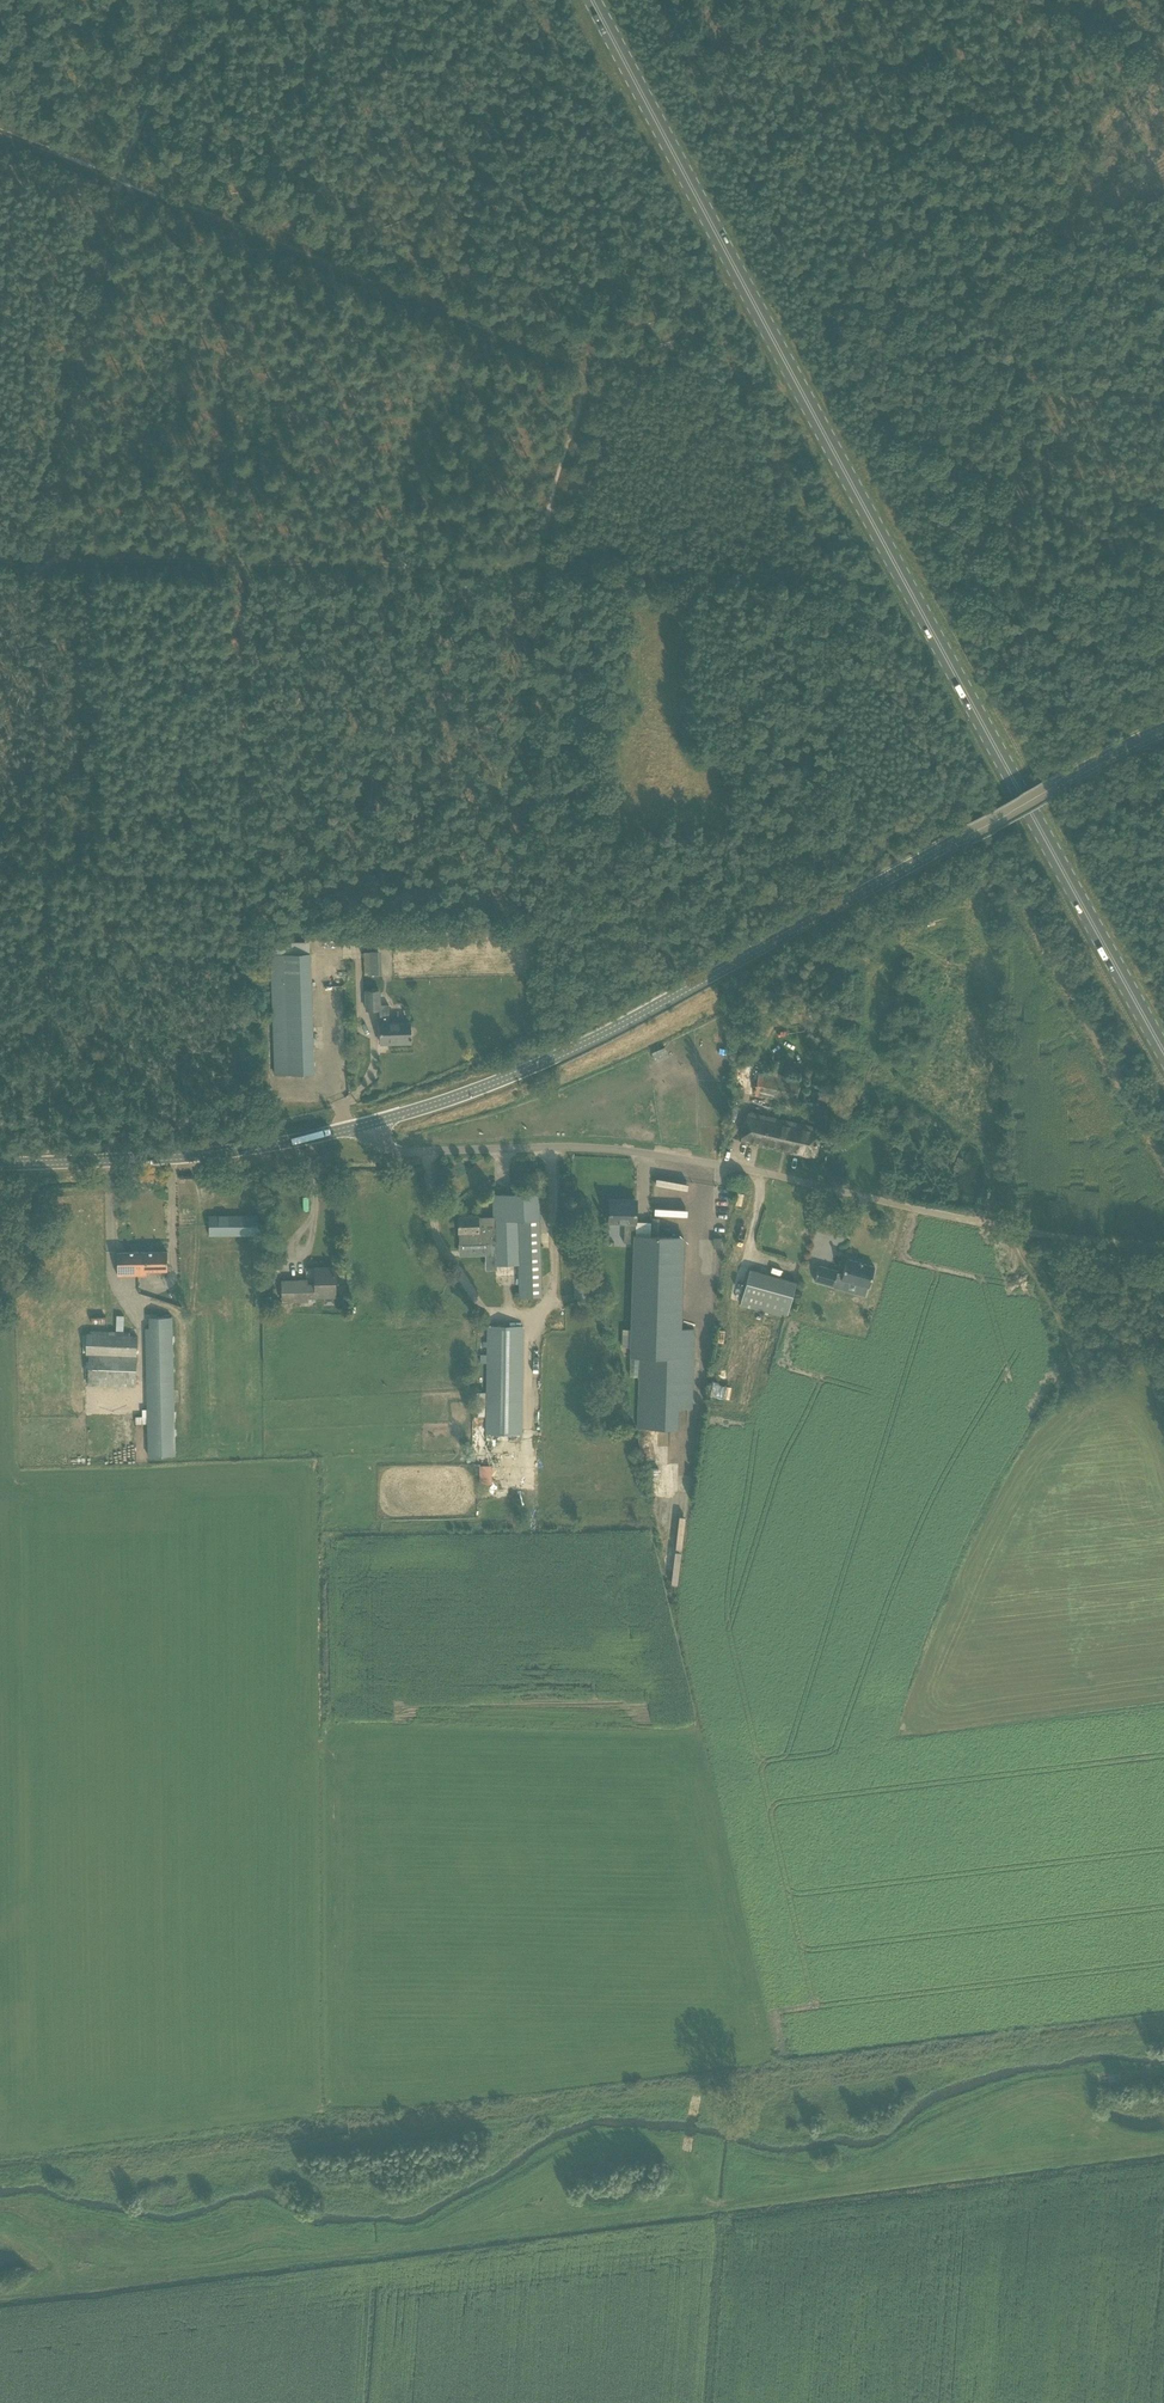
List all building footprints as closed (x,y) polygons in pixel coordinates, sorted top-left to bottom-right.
[(364,951),(365,975),(383,974),(382,951),(364,951)] [(271,955),(275,1075),(314,1073),(309,953),(271,955)] [(831,966),(824,969),(827,976),(834,973),(831,966)] [(380,1009),(381,1044),(381,1041),(398,1041),(398,1043),(410,1043),(410,1023),(390,1024),(389,1006),(378,1006),(378,991),(366,992),(367,1010),(380,1009)] [(755,1096),(796,1103),(800,1077),(760,1070),(760,1069),(737,1065),(733,1087),(756,1091),(755,1096)] [(740,1140),(814,1157),(820,1131),(746,1114),(740,1140)] [(653,1178),(652,1185),(686,1188),(686,1181),(653,1178)] [(518,1264),(520,1298),(542,1297),(538,1193),(493,1195),(493,1217),(478,1217),(478,1215),(458,1216),(459,1243),(492,1242),(493,1265),(518,1264)] [(643,1429),(678,1430),(679,1408),(693,1409),(696,1329),(680,1329),(683,1251),(683,1238),(635,1236),(636,1200),(610,1199),(609,1222),(624,1222),(624,1242),(635,1243),(631,1329),(623,1329),(622,1347),(631,1347),(630,1357),(639,1357),(637,1411),(644,1412),(643,1429)] [(209,1235),(257,1235),(257,1216),(209,1216),(209,1235)] [(713,1238),(713,1247),(721,1248),(722,1238),(713,1238)] [(117,1264),(117,1276),(147,1276),(147,1272),(167,1272),(167,1263),(167,1251),(117,1252),(117,1264)] [(819,1265),(814,1281),(833,1286),(835,1277),(841,1279),(841,1280),(852,1283),(858,1284),(855,1294),(865,1297),(867,1287),(869,1287),(874,1267),(847,1259),(842,1274),(837,1273),(837,1271),(819,1265)] [(282,1281),(283,1301),(307,1301),(307,1297),(335,1296),(334,1267),(315,1268),(315,1284),(307,1284),(307,1281),(282,1281)] [(758,1307),(788,1315),(795,1282),(750,1269),(740,1305),(757,1310),(758,1307)] [(290,1303),(279,1304),(279,1312),(290,1312),(290,1303)] [(145,1328),(148,1456),(175,1455),(172,1317),(149,1317),(149,1328),(145,1328)] [(487,1363),(486,1417),(486,1433),(523,1434),(524,1327),(487,1326),(487,1341),(483,1341),(483,1348),(487,1348),(487,1354),(480,1354),(480,1363),(487,1363)] [(88,1408),(139,1409),(140,1387),(137,1386),(138,1336),(130,1335),(131,1332),(92,1331),(92,1334),(87,1333),(86,1355),(89,1355),(88,1408)] [(630,1358),(629,1377),(638,1377),(638,1358),(630,1358)] [(713,1381),(709,1394),(728,1399),(732,1386),(713,1381)] [(576,1487),(577,1476),(562,1476),(562,1486),(576,1487)]
